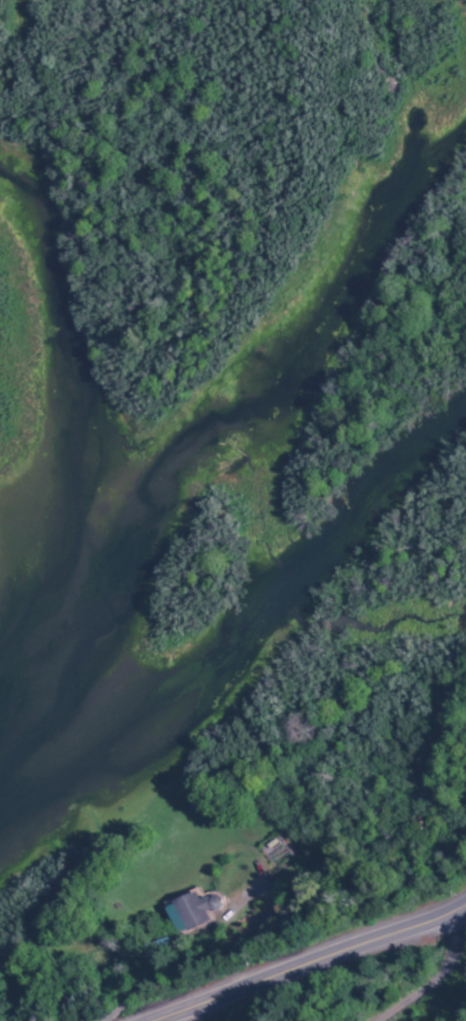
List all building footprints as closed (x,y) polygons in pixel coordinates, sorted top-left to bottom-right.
[(169,908),(196,897),(208,925),(181,937),(169,908)]
